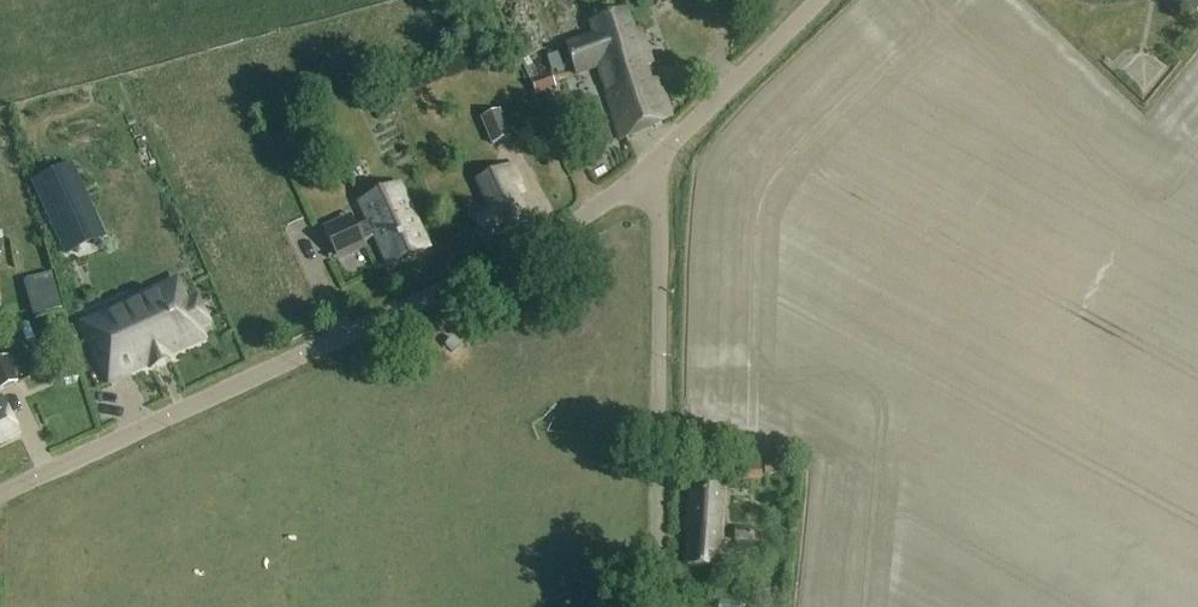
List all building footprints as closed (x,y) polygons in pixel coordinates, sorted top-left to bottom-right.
[(656,11),(677,0),(650,0),(656,11)] [(605,89),(614,113),(622,136),(670,118),(658,80),(650,83),(645,68),(651,66),(639,32),(632,35),(625,11),(591,24),(595,36),(568,46),(578,73),(599,65),(607,88),(605,89)] [(556,89),(550,73),(530,81),(536,97),(556,89)] [(501,111),(481,120),(492,146),(512,137),(501,111)] [(486,242),(486,241),(528,222),(513,188),(519,185),(511,165),(475,182),(489,213),(474,220),(484,243),(486,242)] [(71,167),(34,184),(59,238),(87,225),(71,191),(80,186),(71,167)] [(427,252),(397,187),(361,204),(370,223),(357,229),(354,223),(325,236),(334,256),(328,259),(328,260),(376,238),(391,269),(427,252)] [(125,317),(87,334),(105,372),(106,372),(127,362),(132,371),(193,343),(188,331),(193,329),(207,322),(196,300),(187,304),(178,285),(176,281),(139,298),(144,308),(125,317)] [(56,287),(30,294),(36,317),(62,310),(56,287)] [(18,383),(8,358),(0,361),(0,391),(18,383)] [(20,436),(2,399),(0,400),(0,445),(20,436)] [(723,482),(691,479),(687,538),(689,540),(687,568),(717,570),(723,482)] [(735,529),(734,543),(752,544),(753,530),(735,529)]
